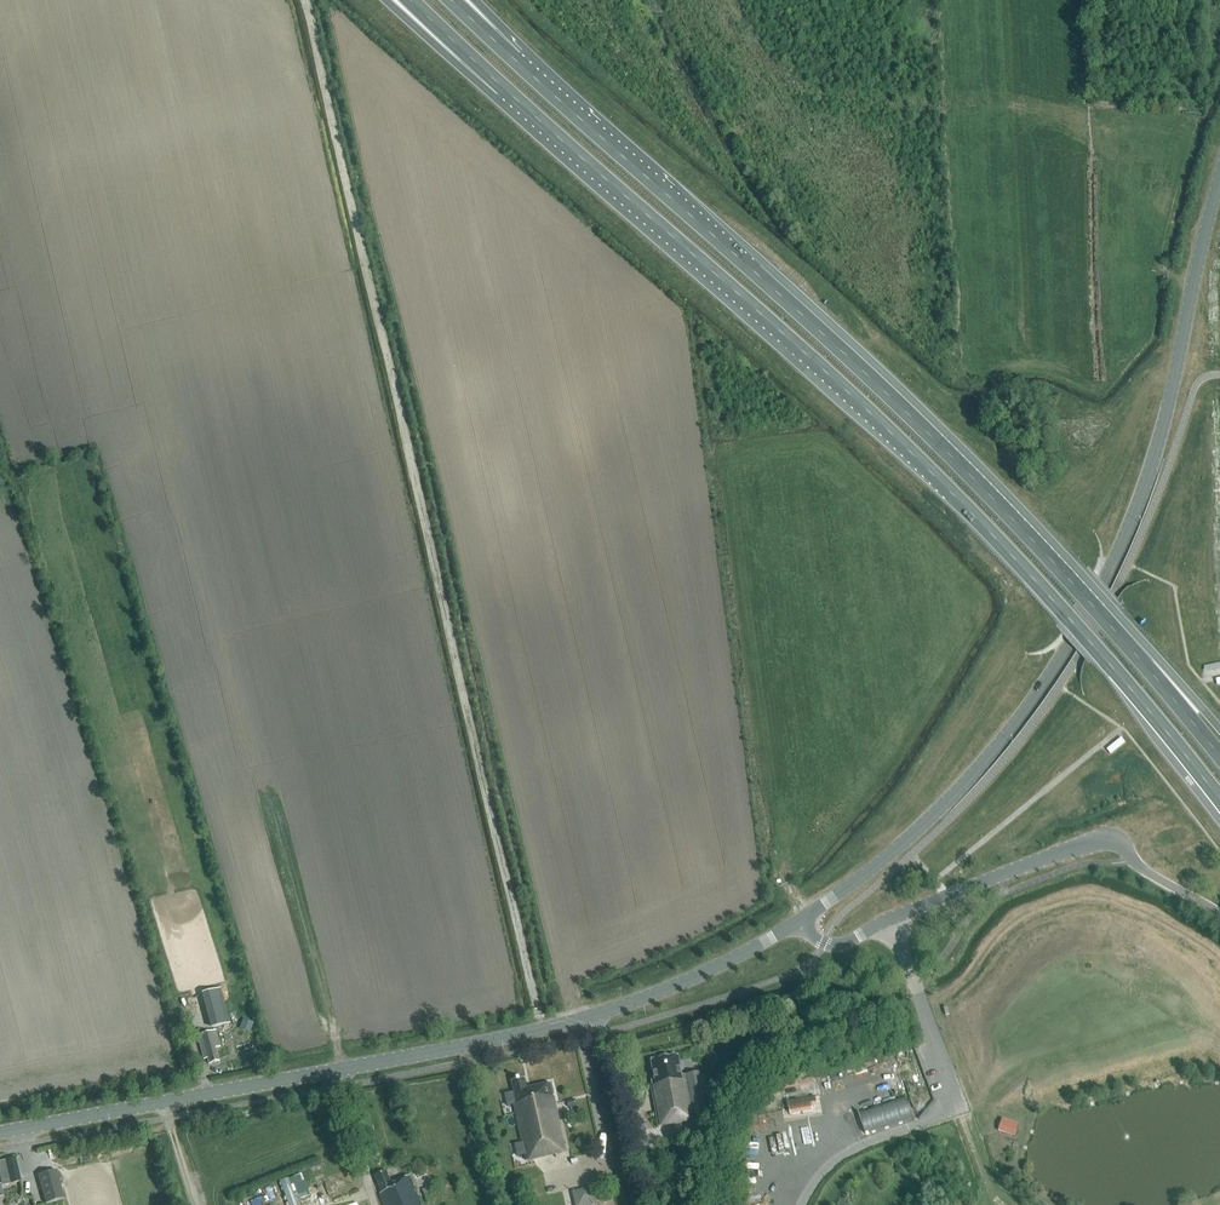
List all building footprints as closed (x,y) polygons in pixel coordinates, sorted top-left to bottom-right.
[(203,994),(212,1029),(229,1024),(219,989),(203,994)] [(249,1032),(253,1023),(243,1019),(240,1029),(249,1032)] [(219,1047),(215,1031),(197,1036),(204,1061),(207,1060),(209,1065),(219,1062),(215,1048),(219,1047)] [(653,1085),(651,1086),(659,1127),(709,1118),(700,1073),(682,1076),(678,1057),(669,1059),(669,1057),(661,1059),(662,1060),(651,1062),(655,1081),(652,1081),(653,1085)] [(514,1092),(505,1094),(508,1106),(513,1105),(522,1143),(515,1144),(518,1157),(524,1155),(526,1161),(565,1152),(550,1084),(526,1089),(524,1079),(512,1082),(514,1092)] [(811,1104),(789,1108),(790,1114),(812,1110),(811,1104)] [(998,1131),(1006,1133),(1010,1121),(1002,1119),(998,1131)] [(633,1150),(648,1147),(644,1128),(629,1130),(633,1150)] [(20,1182),(14,1159),(0,1162),(0,1185),(1,1187),(20,1182)] [(37,1176),(46,1204),(63,1199),(55,1171),(37,1176)] [(384,1204),(422,1204),(414,1187),(416,1186),(411,1175),(392,1183),(388,1172),(376,1177),(383,1194),(379,1195),(384,1204)] [(594,1187),(573,1190),(574,1204),(596,1204),(594,1187)]
